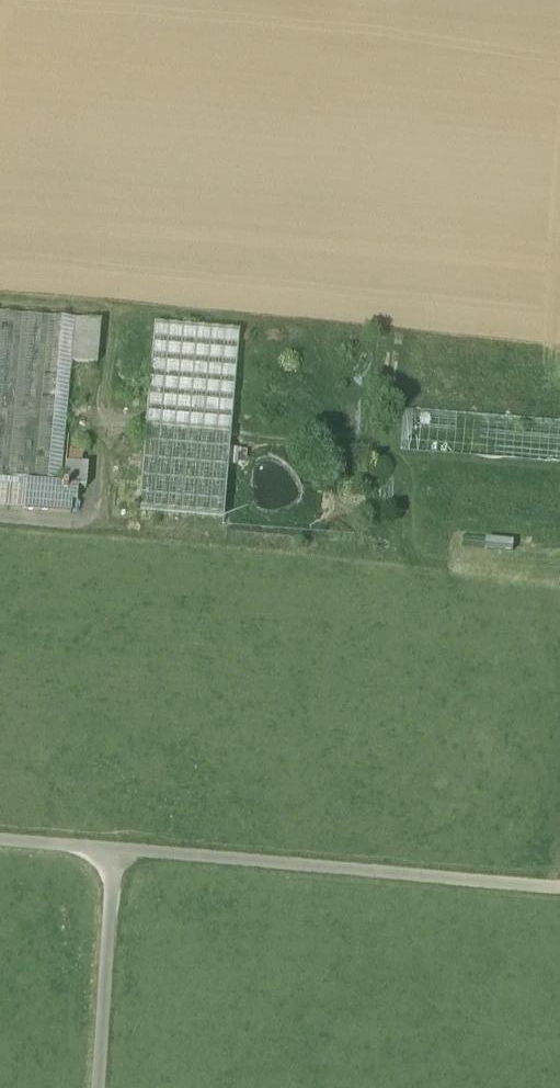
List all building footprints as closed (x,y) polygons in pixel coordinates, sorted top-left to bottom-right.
[(0,314),(0,508),(60,513),(62,492),(72,493),(72,487),(62,486),(73,364),(97,366),(101,322),(0,314)] [(239,334),(153,327),(138,511),(224,518),(239,334)] [(403,411),(399,453),(559,467),(559,425),(403,411)]
